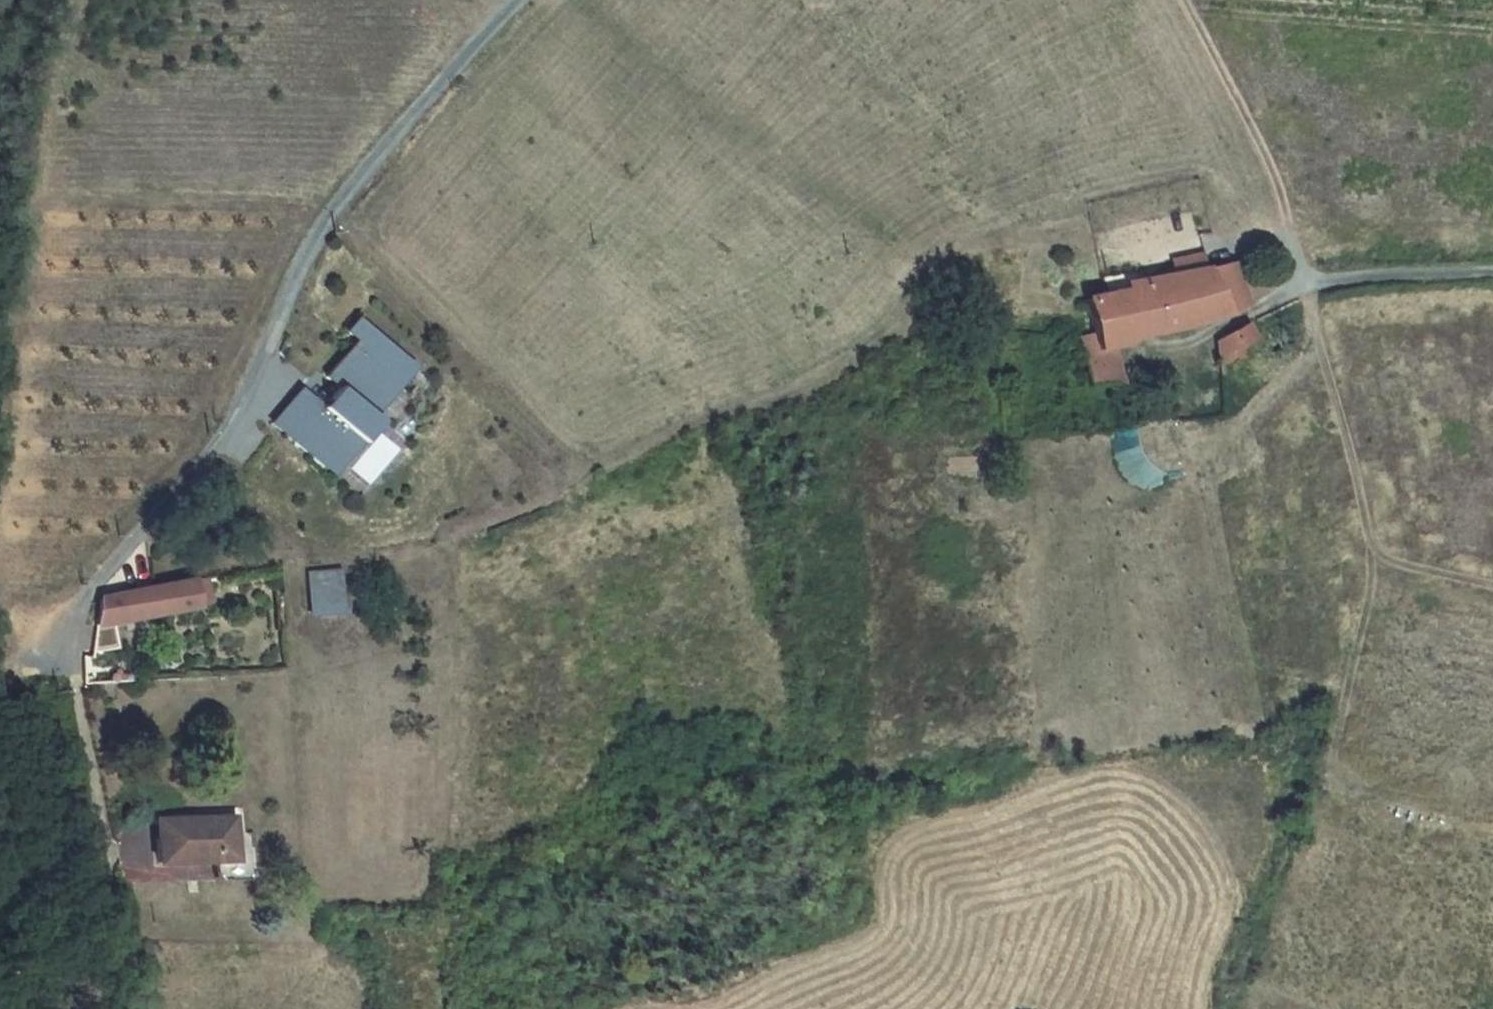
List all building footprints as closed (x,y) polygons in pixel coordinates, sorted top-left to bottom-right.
[(1083,293),(1092,337),(1082,336),(1094,390),(1125,382),(1119,344),(1200,320),(1236,303),(1223,265),(1193,270),(1190,255),(1157,261),(1160,276),(1129,281),(1127,267),(1102,271),(1105,290),(1083,293)] [(1248,345),(1242,322),(1216,338),(1220,365),(1237,362),(1234,348),(1248,345)] [(355,348),(325,386),(362,415),(403,364),(353,325),(343,338),(355,348)] [(360,435),(326,408),(296,446),(330,472),(360,435)] [(310,611),(342,609),(338,572),(307,574),(310,611)] [(195,613),(190,582),(96,595),(86,630),(195,613)] [(212,882),(247,881),(246,835),(233,836),(232,817),(155,820),(156,863),(211,861),(212,882)]
